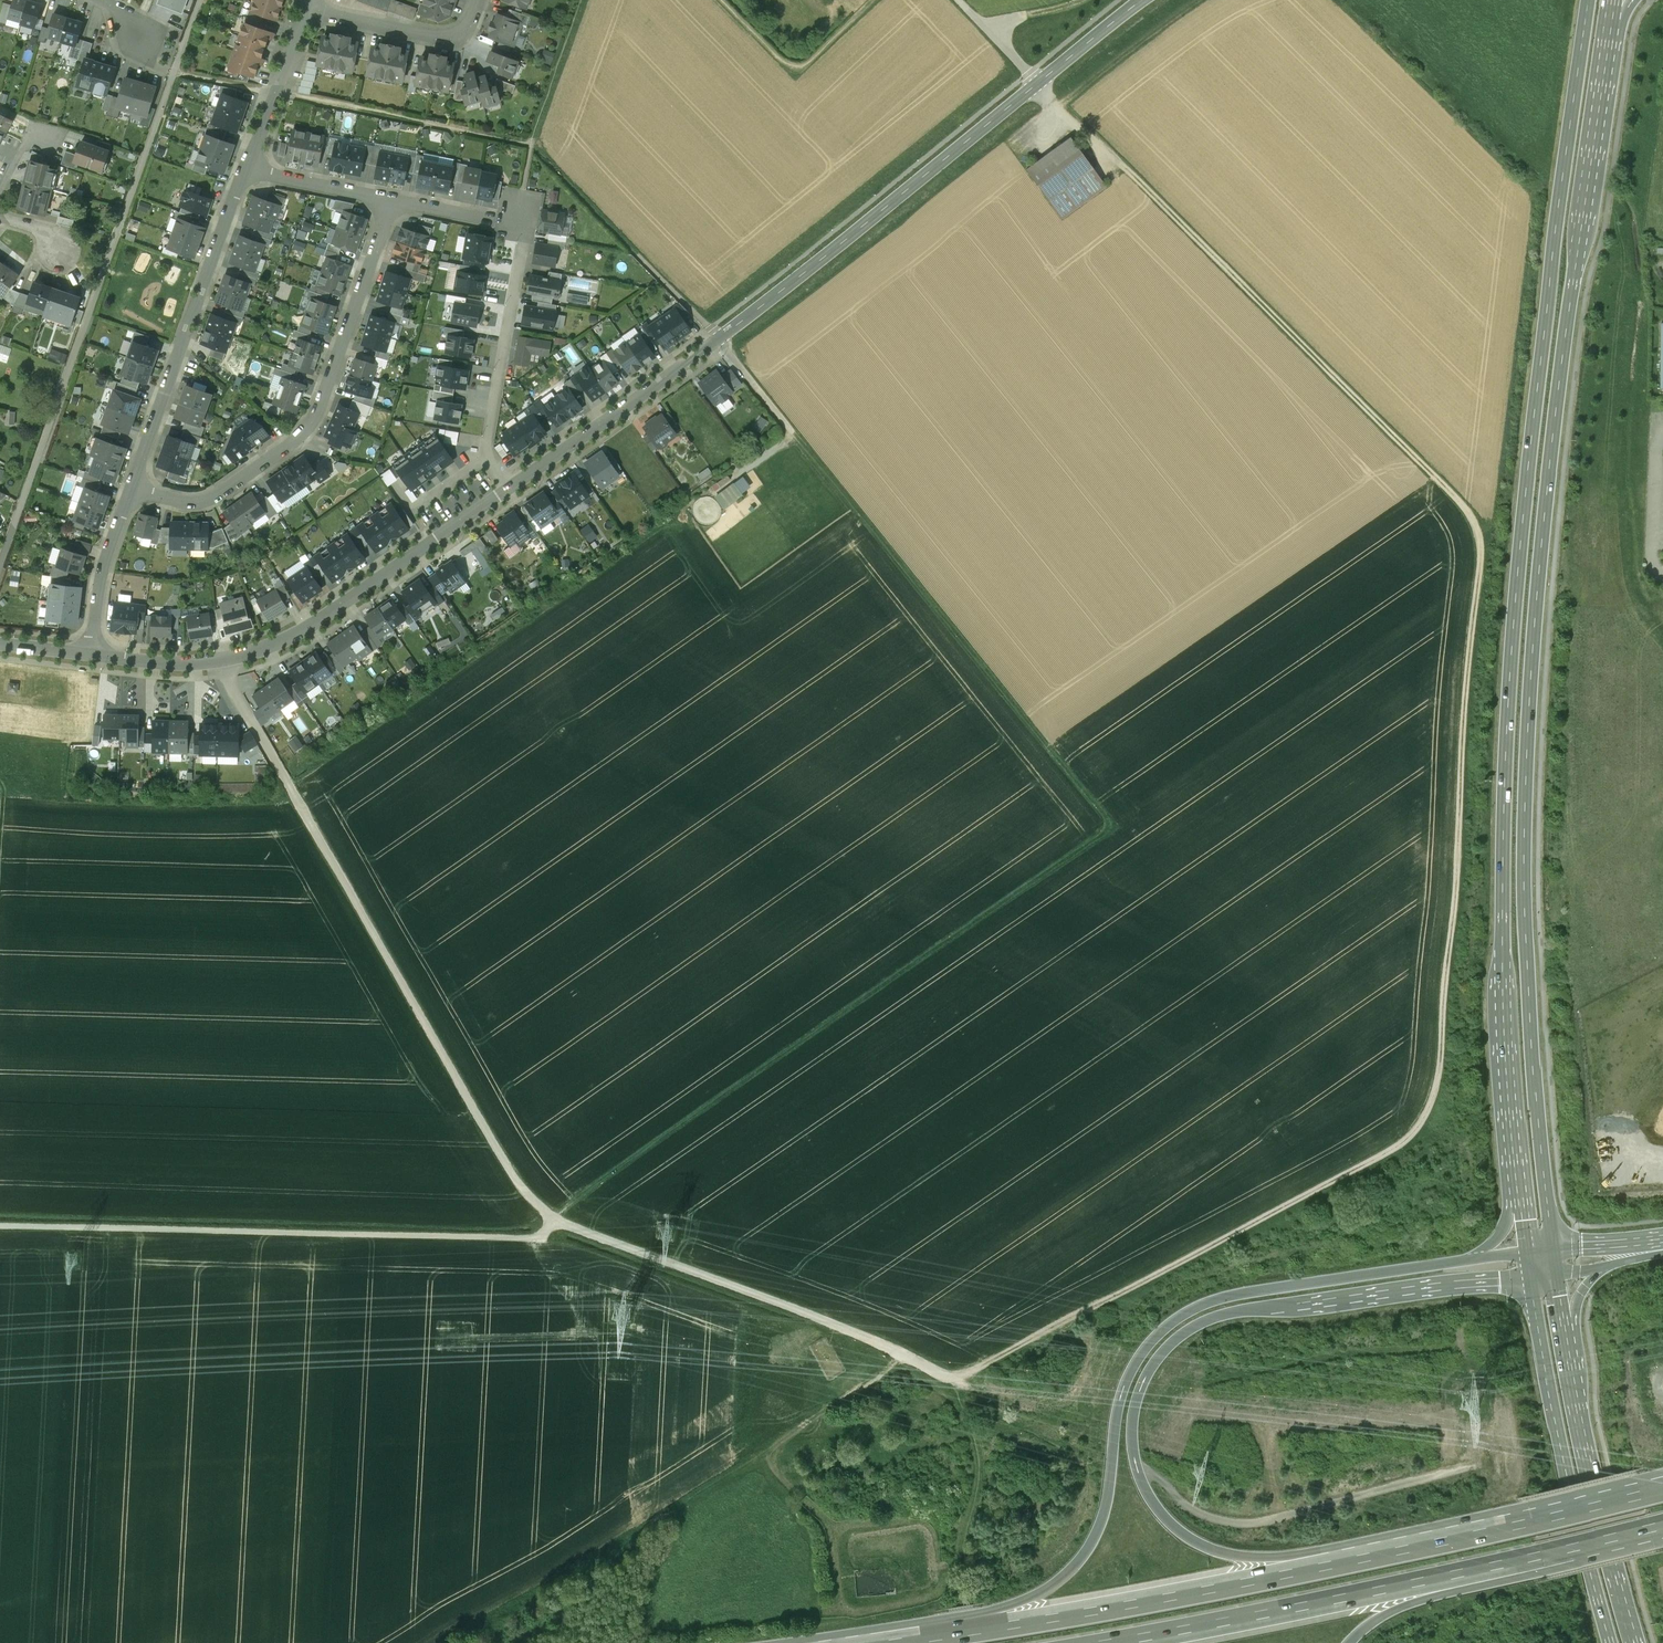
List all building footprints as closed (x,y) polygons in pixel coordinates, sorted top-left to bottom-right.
[(27,0),(26,0),(13,0),(12,5),(8,18),(21,21),(27,0)] [(42,5),(27,0),(21,21),(20,24),(35,28),(42,5)] [(160,1),(159,3),(182,12),(186,0),(160,0),(160,1)] [(260,0),(255,0),(254,2),(252,3),(250,8),(251,10),(251,11),(263,16),(276,20),(281,7),(260,0)] [(392,0),(357,0),(388,11),(392,0)] [(388,11),(413,20),(417,8),(394,0),(392,0),(388,11)] [(419,13),(432,18),(433,16),(442,19),(450,16),(458,0),(424,0),(419,13)] [(526,8),(529,0),(503,0),(526,8)] [(8,18),(12,5),(3,3),(0,14),(0,22),(6,24),(8,18)] [(502,13),(501,16),(522,23),(522,24),(527,26),(530,17),(509,9),(508,14),(502,13)] [(260,22),(263,16),(251,11),(249,10),(247,17),(258,21),(260,22)] [(68,18),(53,14),(49,28),(47,37),(61,41),(68,18)] [(501,16),(498,14),(494,23),(492,22),(489,30),(491,31),(489,37),(514,46),(522,24),(522,23),(501,16)] [(256,27),(258,21),(247,17),(243,16),(241,23),(244,24),(244,23),(256,27)] [(82,23),(68,18),(61,41),(60,42),(72,45),(75,46),(77,39),(82,23)] [(244,24),(240,36),(265,45),(267,38),(272,40),(274,34),(256,27),(244,23),(244,24)] [(49,28),(42,26),(38,41),(44,43),(47,37),(49,28)] [(331,38),(324,36),(322,46),(319,47),(318,55),(320,58),(319,63),(318,65),(351,72),(352,64),(355,63),(356,55),(354,52),(356,43),(349,41),(350,38),(332,34),(331,38)] [(261,58),(265,45),(240,36),(228,71),(237,74),(238,74),(239,71),(250,75),(254,76),(258,64),(262,65),(265,59),(261,58)] [(77,39),(75,46),(72,45),(68,57),(78,60),(84,41),(77,39)] [(93,43),(84,41),(78,60),(84,62),(85,58),(88,59),(93,43)] [(381,48),(374,46),(372,56),(369,57),(368,66),(370,68),(368,75),(401,82),(402,74),(405,73),(406,65),(405,62),(406,53),(399,51),(400,48),(382,44),(381,48)] [(495,46),(493,53),(509,59),(511,52),(495,46)] [(555,53),(544,49),(540,62),(551,66),(555,53)] [(499,73),(512,77),(518,62),(509,59),(493,53),(491,52),(487,61),(495,63),(499,73)] [(430,58),(421,57),(417,77),(416,85),(417,85),(448,91),(454,63),(445,62),(446,57),(431,54),(430,58)] [(88,59),(85,58),(84,62),(77,88),(85,90),(85,88),(92,90),(100,64),(93,62),(93,61),(88,59)] [(319,63),(308,61),(305,74),(304,74),(303,80),(302,80),(300,87),(299,86),(298,93),(310,95),(311,89),(312,89),(314,82),(315,82),(318,65),(319,63)] [(114,68),(100,64),(92,90),(107,94),(114,68)] [(247,82),(250,75),(239,71),(238,74),(237,74),(235,80),(247,82)] [(466,104),(481,100),(482,100),(476,78),(475,72),(465,75),(467,81),(464,81),(462,90),(465,99),(466,104)] [(416,85),(417,77),(411,75),(408,91),(415,93),(417,85),(416,85)] [(485,76),(476,78),(482,100),(481,100),(483,106),(500,102),(497,93),(496,89),(494,87),(487,84),(485,76)] [(120,98),(117,108),(121,109),(131,112),(140,82),(126,78),(120,98)] [(497,79),(494,87),(496,89),(497,93),(505,91),(513,94),(516,86),(497,79)] [(462,90),(464,81),(457,80),(453,99),(460,101),(465,99),(462,90)] [(140,82),(131,112),(143,115),(146,116),(149,107),(155,87),(140,82)] [(222,94),(235,98),(238,90),(221,86),(219,93),(222,94)] [(113,96),(107,94),(102,109),(108,111),(113,96)] [(222,94),(217,108),(244,118),(249,103),(235,98),(222,94)] [(120,98),(113,96),(108,111),(107,115),(118,119),(121,109),(117,108),(120,98)] [(143,115),(140,125),(149,128),(155,109),(149,107),(146,116),(143,115)] [(238,132),(244,118),(217,108),(212,122),(212,123),(228,129),(238,132)] [(325,111),(322,117),(329,121),(332,114),(325,111)] [(6,133),(13,120),(0,113),(0,130),(6,133)] [(381,122),(382,130),(389,128),(387,120),(381,122)] [(225,135),(228,129),(212,123),(212,122),(209,121),(207,128),(225,135)] [(223,141),(225,135),(207,128),(204,135),(206,135),(223,141)] [(287,161),(302,164),(309,133),(293,130),(287,161)] [(443,138),(448,143),(453,139),(448,132),(444,132),(443,138)] [(324,136),(309,133),(302,164),(318,167),(324,136)] [(206,135),(201,149),(229,159),(234,145),(223,141),(206,135)] [(327,154),(334,155),(336,143),(337,144),(338,139),(330,137),(327,154)] [(1071,137),(1026,170),(1062,218),(1106,186),(1071,137)] [(97,140),(95,146),(109,151),(111,145),(97,140)] [(95,146),(81,141),(77,155),(74,162),(76,162),(102,171),(109,151),(95,146)] [(281,143),(278,156),(284,157),(287,144),(281,143)] [(331,169),(346,172),(351,146),(337,144),(336,143),(334,155),(331,169)] [(495,144),(487,149),(491,156),(499,152),(495,144)] [(370,165),(374,146),(365,145),(365,149),(362,163),(370,165)] [(365,149),(351,146),(346,172),(360,175),(362,163),(365,149)] [(370,165),(377,166),(380,152),(381,152),(382,148),(374,146),(370,165)] [(224,173),(229,159),(201,149),(196,163),(208,167),(224,173)] [(32,151),(30,161),(42,164),(44,157),(32,151)] [(77,155),(66,151),(61,164),(74,168),(76,162),(74,162),(77,155)] [(375,178),(389,181),(394,155),(381,152),(380,152),(377,166),(375,178)] [(413,173),(417,155),(409,153),(408,158),(409,158),(406,172),(413,173)] [(408,158),(394,155),(389,181),(403,184),(406,172),(409,158),(408,158)] [(420,175),(423,161),(423,156),(417,155),(413,173),(420,175)] [(30,161),(24,183),(37,186),(52,190),(57,170),(47,168),(47,165),(42,164),(30,161)] [(417,187),(433,190),(438,164),(423,161),(420,175),(417,187)] [(457,182),(460,164),(454,162),(453,167),(450,182),(456,183),(457,182)] [(205,174),(208,167),(196,163),(195,163),(192,170),(205,174)] [(453,167),(438,164),(433,190),(448,193),(450,182),(453,167)] [(457,182),(463,183),(466,168),(467,168),(468,165),(460,164),(457,182)] [(467,168),(466,168),(463,183),(461,195),(476,199),(476,197),(481,172),(482,171),(467,168)] [(497,175),(481,172),(476,197),(484,198),(485,200),(489,201),(492,200),(495,181),(497,175)] [(530,179),(528,186),(535,188),(536,180),(530,179)] [(495,181),(492,200),(498,201),(502,182),(495,181)] [(31,210),(37,186),(24,183),(19,206),(31,210)] [(46,213),(52,190),(37,186),(31,210),(46,213)] [(212,200),(186,191),(185,193),(184,193),(182,199),(184,200),(182,206),(201,213),(207,215),(212,200)] [(268,192),(266,201),(280,206),(280,207),(282,208),(286,199),(268,192)] [(259,197),(254,195),(248,210),(273,219),(276,219),(280,207),(280,206),(266,201),(259,198),(259,197)] [(344,211),(350,213),(353,204),(336,200),(333,208),(343,212),(344,211)] [(201,213),(182,206),(180,212),(192,217),(199,219),(201,213)] [(273,219),(248,210),(244,223),(255,227),(268,232),(269,231),(273,219)] [(565,214),(542,210),(539,230),(561,234),(565,214)] [(190,223),(192,217),(180,212),(177,211),(175,218),(178,219),(190,223)] [(337,230),(361,238),(367,219),(350,213),(344,211),(343,212),(337,230)] [(59,217),(57,223),(72,227),(74,220),(59,217)] [(178,219),(173,234),(199,243),(205,228),(190,223),(178,219)] [(416,233),(428,237),(429,237),(432,228),(419,224),(416,233)] [(255,227),(253,233),(271,240),(274,233),(269,231),(268,232),(255,227)] [(416,233),(402,228),(397,242),(424,250),(428,237),(416,233)] [(341,248),(355,253),(361,238),(337,230),(332,244),(341,248)] [(253,233),(251,240),(264,244),(264,245),(269,247),(271,240),(253,233)] [(468,233),(463,258),(465,258),(485,262),(488,262),(492,238),(468,233)] [(550,233),(548,239),(566,242),(567,236),(550,233)] [(194,257),(199,243),(173,234),(168,248),(179,252),(194,257)] [(239,236),(235,249),(260,258),(264,245),(264,244),(251,240),(239,236)] [(547,246),(558,248),(567,249),(568,243),(566,242),(548,239),(547,246)] [(424,250),(397,242),(393,256),(408,261),(420,264),(424,250)] [(339,254),(341,248),(332,244),(329,243),(326,250),(339,254)] [(547,246),(536,244),(533,262),(555,266),(558,248),(547,246)] [(177,258),(179,252),(168,248),(164,247),(162,253),(177,258)] [(255,271),(260,258),(235,249),(230,263),(241,267),(255,271)] [(337,260),(339,254),(326,250),(324,256),(327,257),(337,260)] [(322,272),(346,280),(351,265),(337,260),(327,257),(322,272)] [(465,258),(464,266),(481,268),(484,269),(485,262),(465,258)] [(420,264),(408,261),(406,269),(408,270),(418,273),(421,264),(420,264)] [(3,264),(0,268),(0,295),(4,298),(10,289),(19,276),(3,264)] [(462,265),(461,269),(460,272),(480,276),(481,268),(464,266),(462,265)] [(239,273),(257,279),(259,272),(255,271),(241,267),(239,273)] [(445,288),(455,290),(458,272),(460,272),(461,269),(449,267),(445,288)] [(408,270),(405,277),(411,279),(424,283),(426,275),(418,273),(408,270)] [(386,271),(382,286),(406,293),(411,279),(405,277),(386,271)] [(549,271),(548,278),(561,280),(562,274),(549,271)] [(346,280),(322,272),(317,286),(331,291),(341,294),(346,280)] [(460,272),(458,272),(455,290),(482,294),(486,277),(480,276),(460,272)] [(239,273),(237,279),(250,284),(254,286),(257,279),(239,273)] [(225,275),(221,288),(246,297),(250,284),(237,279),(225,275)] [(548,278),(531,275),(527,293),(533,294),(553,297),(558,298),(561,280),(548,278)] [(28,302),(46,309),(53,288),(35,282),(30,296),(28,302)] [(328,297),(331,291),(317,286),(312,284),(310,290),(328,297)] [(382,286),(377,301),(392,305),(402,308),(406,293),(382,286)] [(45,312),(72,322),(77,309),(81,298),(53,288),(46,309),(45,312)] [(241,310),(246,297),(221,288),(216,302),(227,306),(241,310)] [(14,305),(20,292),(10,289),(4,298),(14,305)] [(326,304),(328,297),(310,290),(307,297),(311,299),(311,298),(326,304)] [(30,296),(20,292),(14,305),(26,309),(28,302),(30,296)] [(589,297),(568,293),(566,301),(587,305),(589,297)] [(538,302),(552,304),(553,297),(533,294),(532,300),(538,302)] [(455,303),(465,305),(466,298),(447,295),(445,302),(455,303)] [(311,299),(306,312),(331,321),(336,307),(326,304),(311,298),(311,299)] [(537,308),(556,311),(557,305),(552,304),(538,302),(537,308)] [(455,303),(452,322),(477,326),(480,308),(465,305),(455,303)] [(675,309),(682,318),(689,313),(680,303),(674,307),(675,309)] [(402,308),(392,305),(390,313),(403,317),(405,309),(402,308)] [(225,312),(243,318),(245,311),(241,310),(227,306),(225,312)] [(537,308),(526,306),(522,324),(552,329),(556,311),(537,308)] [(77,309),(72,322),(79,324),(84,311),(77,309)] [(662,318),(678,339),(690,330),(682,318),(675,309),(662,318)] [(225,312),(223,318),(237,323),(236,324),(241,325),(243,318),(225,312)] [(326,334),(331,321),(306,312),(301,325),(312,329),(326,334)] [(403,317),(390,313),(388,320),(395,322),(401,324),(403,317)] [(212,314),(207,327),(232,336),(236,324),(237,323),(223,318),(212,314)] [(388,320),(371,315),(366,330),(390,337),(395,322),(388,320)] [(597,315),(589,316),(589,323),(597,323),(597,315)] [(656,336),(665,348),(678,339),(662,318),(650,326),(656,336)] [(651,339),(656,336),(650,326),(648,322),(642,326),(651,339)] [(310,335),(312,329),(301,325),(300,325),(298,331),(310,335)] [(226,352),(232,336),(207,327),(201,343),(212,347),(226,352)] [(308,342),(310,335),(298,331),(294,330),(292,336),(299,338),(308,342)] [(366,330),(362,345),(380,350),(386,352),(386,351),(390,337),(366,330)] [(134,342),(134,341),(146,346),(150,337),(135,331),(132,341),(134,342)] [(480,336),(448,331),(444,355),(476,360),(480,336)] [(627,343),(642,366),(654,358),(638,335),(627,343)] [(520,337),(515,363),(528,365),(531,352),(548,356),(550,342),(520,337)] [(299,338),(294,352),(317,360),(322,347),(308,342),(299,338)] [(134,342),(128,358),(152,366),(158,350),(146,346),(134,341),(134,342)] [(615,351),(614,352),(622,363),(630,375),(642,366),(627,343),(615,351)] [(223,361),(226,352),(212,347),(209,356),(223,361)] [(68,355),(53,349),(49,360),(65,365),(68,355)] [(613,349),(606,353),(616,367),(622,363),(614,352),(615,351),(613,349)] [(386,352),(380,350),(377,357),(388,361),(391,353),(386,351),(386,352)] [(313,374),(317,360),(294,352),(290,366),(299,369),(313,374)] [(603,360),(612,373),(618,370),(616,367),(606,353),(600,358),(602,361),(603,360)] [(152,366),(128,358),(122,374),(124,375),(140,381),(146,383),(152,366)] [(372,380),(377,365),(355,359),(351,374),(372,380)] [(439,359),(438,365),(451,368),(453,361),(439,359)] [(591,369),(606,391),(618,383),(612,373),(603,360),(602,361),(591,369)] [(297,375),(299,369),(290,366),(283,363),(281,370),(292,373),(297,375)] [(451,368),(438,365),(435,384),(455,387),(466,389),(469,371),(451,368)] [(283,377),(290,380),(292,373),(281,370),(275,367),(273,374),(283,377)] [(594,400),(606,391),(591,369),(578,377),(594,400)] [(716,370),(699,383),(715,404),(721,400),(722,402),(728,398),(727,396),(732,392),(731,391),(721,377),(716,370)] [(731,371),(721,377),(731,391),(741,384),(731,371)] [(372,380),(351,374),(346,390),(356,393),(371,398),(371,397),(374,388),(370,387),(372,380)] [(137,389),(140,381),(124,375),(121,383),(137,389)] [(585,388),(576,375),(570,379),(579,391),(585,388)] [(283,377),(278,391),(301,399),(306,385),(290,380),(283,377)] [(568,388),(573,396),(579,391),(570,379),(564,383),(568,389),(568,388)] [(135,397),(137,389),(121,383),(119,382),(116,391),(135,397)] [(434,390),(453,394),(455,387),(435,384),(434,390)] [(186,386),(180,403),(205,412),(211,394),(186,386)] [(568,389),(556,397),(570,417),(582,408),(573,396),(568,388),(568,389)] [(114,390),(108,407),(133,416),(139,399),(135,397),(116,391),(114,390)] [(433,399),(437,400),(452,403),(453,394),(434,390),(433,399)] [(296,412),(301,399),(278,391),(273,404),(282,407),(296,412)] [(356,393),(354,400),(372,406),(373,407),(375,398),(371,397),(371,398),(356,393)] [(557,426),(570,417),(556,397),(543,406),(549,413),(557,426)] [(353,400),(349,409),(359,413),(359,414),(367,418),(372,406),(354,400),(353,400)] [(452,403),(437,400),(433,420),(460,424),(463,404),(452,403)] [(543,406),(540,400),(534,404),(543,417),(549,413),(543,406)] [(279,415),(282,407),(273,404),(265,401),(263,407),(267,409),(266,411),(279,415)] [(200,426),(205,412),(180,403),(175,417),(186,420),(200,426)] [(534,404),(528,408),(532,413),(540,424),(545,420),(534,404)] [(339,405),(332,420),(352,429),(359,414),(359,413),(349,409),(339,405)] [(127,432),(133,416),(108,407),(102,423),(104,424),(122,430),(127,432)] [(669,412),(663,416),(671,427),(676,423),(669,412)] [(532,413),(520,422),(534,442),(546,433),(532,413)] [(662,414),(644,427),(649,434),(657,445),(659,448),(660,447),(662,447),(666,445),(667,442),(677,435),(671,427),(663,416),(662,414)] [(184,431),(201,437),(204,427),(200,426),(186,420),(182,431),(184,431)] [(251,420),(238,429),(252,450),(270,437),(262,426),(251,420)] [(357,431),(352,429),(332,420),(325,436),(331,438),(330,441),(330,443),(339,447),(342,446),(343,443),(350,447),(357,431)] [(515,455),(534,442),(520,422),(502,434),(502,438),(515,455)] [(104,424),(101,433),(113,437),(119,439),(122,430),(104,424)] [(234,462),(252,450),(238,429),(234,431),(226,451),(234,462)] [(446,430),(445,442),(458,443),(459,431),(446,430)] [(180,440),(193,445),(198,446),(201,437),(184,431),(180,440)] [(101,433),(98,439),(111,443),(113,437),(101,433)] [(657,445),(649,434),(643,438),(651,449),(657,445)] [(393,464),(411,489),(453,461),(435,435),(393,464)] [(168,436),(163,450),(188,459),(193,445),(180,440),(168,436)] [(96,457),(121,465),(127,449),(111,443),(98,439),(96,445),(95,445),(91,455),(96,457)] [(183,474),(188,459),(163,450),(158,465),(170,469),(183,474)] [(605,456),(602,452),(586,464),(602,487),(618,476),(615,470),(605,456)] [(610,452),(605,456),(615,470),(620,467),(610,452)] [(282,471),(297,491),(316,478),(320,483),(330,476),(318,460),(311,465),(304,455),(282,471)] [(121,465),(96,457),(90,473),(101,477),(115,482),(121,465)] [(381,474),(388,485),(398,478),(390,468),(381,474)] [(187,475),(183,474),(170,469),(167,478),(184,484),(187,475)] [(86,471),(83,478),(99,483),(101,477),(90,473),(86,471)] [(283,501),(297,491),(282,471),(268,482),(276,492),(282,501),(283,501)] [(589,495),(573,473),(555,485),(557,488),(569,504),(571,508),(589,495)] [(85,488),(98,492),(101,484),(99,483),(83,478),(80,487),(85,488)] [(746,496),(735,482),(715,498),(726,512),(746,496)] [(80,503),(104,511),(110,496),(98,492),(85,488),(80,503)] [(555,496),(563,508),(569,504),(557,488),(552,492),(555,496)] [(267,498),(278,512),(286,506),(283,501),(282,501),(276,492),(267,498)] [(252,493),(237,503),(251,523),(265,513),(266,513),(258,502),(252,493)] [(526,505),(542,527),(550,521),(548,518),(557,512),(549,500),(546,494),(537,500),(536,499),(526,505)] [(266,496),(258,502),(266,513),(265,513),(269,518),(278,512),(267,498),(266,496)] [(555,496),(549,500),(557,512),(559,516),(565,512),(563,508),(555,496)] [(710,497),(706,497),(701,498),(695,501),(692,506),(691,512),(692,517),(696,523),(701,526),(705,526),(710,526),(716,523),(719,519),(721,514),(721,508),(718,503),(715,499),(710,497)] [(104,511),(80,503),(74,519),(86,523),(98,528),(104,511)] [(252,525),(251,523),(237,503),(225,512),(232,523),(240,533),(252,525)] [(391,504),(375,515),(392,540),(409,529),(398,513),(391,504)] [(403,509),(398,513),(409,529),(414,525),(403,509)] [(135,534),(152,539),(154,528),(157,517),(140,513),(135,534)] [(497,526),(511,546),(517,541),(520,545),(525,541),(523,537),(529,533),(522,522),(515,513),(497,526)] [(376,551),(392,540),(375,515),(358,526),(370,543),(376,551)] [(83,530),(86,523),(74,519),(70,517),(68,524),(83,530)] [(527,518),(522,522),(529,533),(532,539),(538,535),(527,518)] [(171,549),(189,549),(190,522),(171,522),(171,527),(171,543),(171,549)] [(208,523),(190,522),(189,549),(207,549),(207,547),(207,533),(208,523)] [(240,533),(232,523),(225,528),(230,541),(234,538),(236,540),(242,535),(240,533)] [(370,543),(358,526),(353,530),(365,547),(370,543)] [(598,535),(593,526),(584,531),(590,540),(598,535)] [(162,527),(161,530),(158,543),(171,543),(171,527),(162,527)] [(154,528),(152,539),(150,543),(158,545),(158,543),(161,530),(154,528)] [(207,533),(207,547),(214,548),(228,542),(222,528),(210,533),(207,533)] [(353,530),(348,534),(359,551),(365,547),(353,530)] [(348,534),(331,545),(349,571),(366,559),(359,551),(348,534)] [(482,553),(487,549),(479,538),(474,542),(482,553)] [(77,540),(73,552),(88,557),(92,545),(77,540)] [(463,557),(477,547),(474,542),(460,552),(463,557)] [(333,582),(349,571),(331,545),(315,556),(327,573),(333,582)] [(490,565),(477,547),(472,551),(485,569),(490,565)] [(70,570),(80,573),(85,556),(62,549),(57,566),(70,570)] [(327,573),(315,556),(310,560),(319,574),(321,577),(327,573)] [(304,564),(306,568),(307,567),(314,578),(319,574),(310,560),(304,564)] [(465,581),(452,561),(437,572),(438,572),(449,588),(451,591),(465,581)] [(50,576),(52,576),(67,578),(70,570),(57,566),(53,565),(50,576)] [(288,580),(303,602),(322,589),(314,578),(307,567),(306,568),(288,580)] [(12,571),(10,585),(18,586),(21,572),(12,571)] [(435,587),(440,595),(449,588),(438,572),(429,578),(435,587)] [(72,579),(67,578),(52,576),(51,584),(71,586),(72,579)] [(273,584),(276,590),(282,600),(290,596),(280,579),(273,584)] [(411,604),(419,615),(436,603),(428,591),(420,579),(403,591),(411,604)] [(51,584),(49,601),(79,605),(82,588),(71,586),(51,584)] [(428,591),(436,603),(437,605),(444,600),(440,595),(435,587),(428,591)] [(282,600),(276,590),(269,594),(270,596),(258,602),(263,610),(269,620),(287,609),(282,600)] [(227,633),(252,627),(250,617),(248,618),(242,598),(221,604),(223,610),(226,624),(224,625),(225,626),(227,633)] [(378,608),(392,628),(405,619),(406,619),(398,608),(392,599),(378,608)] [(49,601),(47,619),(60,620),(77,623),(79,605),(49,601)] [(500,601),(483,613),(490,623),(507,612),(500,601)] [(139,605),(116,602),(112,630),(136,633),(138,619),(139,605)] [(263,610),(258,602),(253,605),(256,614),(263,610)] [(398,608),(406,619),(405,619),(409,625),(415,621),(406,608),(403,604),(398,608)] [(406,608),(415,621),(420,617),(419,615),(411,604),(406,608)] [(146,606),(139,605),(138,619),(145,619),(146,606)] [(379,638),(392,628),(378,608),(365,618),(371,627),(379,638)] [(226,624),(223,610),(216,611),(218,628),(225,626),(224,625),(226,624)] [(188,618),(191,638),(212,635),(209,614),(201,615),(201,616),(188,618)] [(172,616),(152,616),(151,635),(171,636),(172,616)] [(60,620),(47,619),(46,625),(59,627),(60,620)] [(341,634),(356,657),(358,660),(372,651),(362,637),(354,625),(341,634)] [(368,633),(377,647),(383,643),(379,638),(371,627),(366,630),(368,633)] [(362,637),(372,651),(377,647),(368,633),(362,637)] [(356,657),(341,634),(327,644),(333,653),(343,666),(356,657)] [(450,636),(437,641),(440,648),(452,644),(450,636)] [(429,656),(436,653),(432,644),(425,647),(429,656)] [(316,653),(303,661),(319,683),(331,674),(316,653)] [(343,666),(333,653),(328,656),(340,673),(345,669),(343,666)] [(410,658),(403,663),(413,675),(420,670),(410,658)] [(290,671),(298,682),(305,692),(306,692),(319,683),(303,661),(290,671)] [(388,687),(400,684),(397,676),(386,680),(388,687)] [(278,678),(265,687),(281,709),(294,699),(287,690),(278,678)] [(308,695),(306,692),(305,692),(298,682),(292,686),(293,687),(302,699),(308,695)] [(281,709),(265,687),(253,696),(262,709),(268,717),(281,709)] [(287,690),(294,699),(296,703),(302,699),(293,687),(287,690)] [(268,717),(262,709),(255,713),(261,725),(269,719),(268,717)] [(104,715),(103,738),(120,739),(120,715),(104,715)] [(139,716),(120,715),(120,739),(126,739),(128,740),(127,746),(138,746),(138,727),(139,716)] [(154,734),(153,751),(169,752),(170,721),(154,721),(154,734)] [(188,721),(170,721),(169,752),(187,752),(187,732),(188,721)] [(201,754),(218,755),(219,724),(201,723),(201,736),(201,754)] [(218,755),(238,755),(239,724),(219,724),(218,755)] [(92,745),(99,745),(101,726),(94,725),(92,745)] [(258,744),(250,732),(244,735),(246,739),(240,743),(245,751),(258,744)] [(144,751),(153,751),(154,734),(145,734),(144,746),(144,751)]
